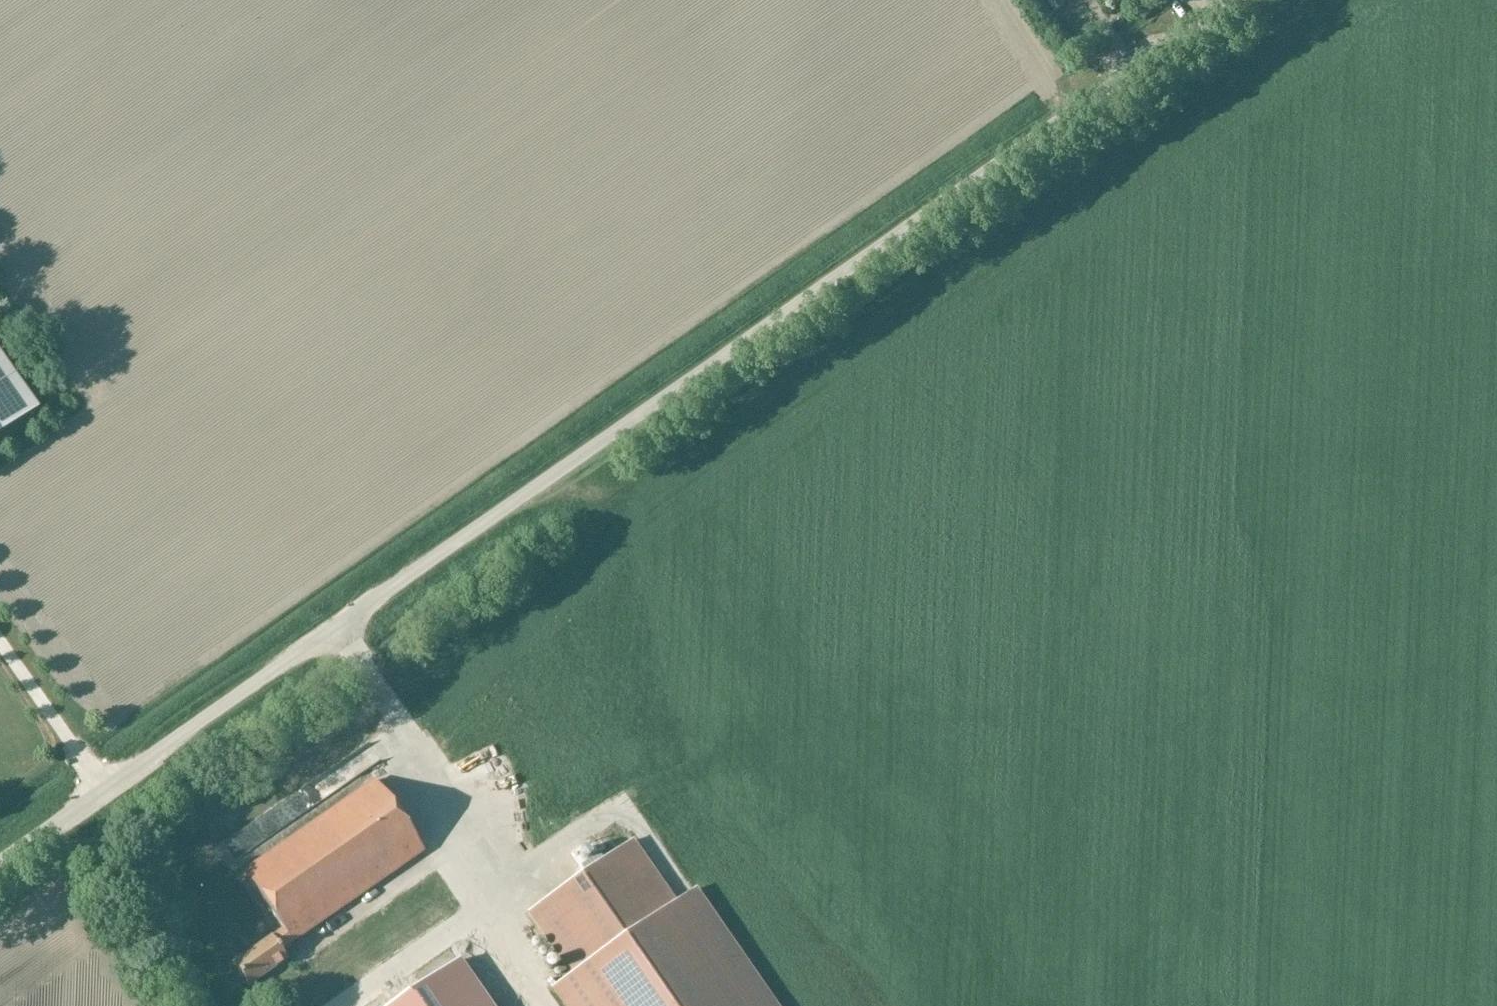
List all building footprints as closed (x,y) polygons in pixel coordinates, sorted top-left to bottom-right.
[(36,413),(0,362),(0,438),(36,413)] [(282,952),(424,854),(375,782),(244,871),(285,929),(270,939),(233,965),(249,988),(289,960),(282,952)] [(568,1005),(772,1005),(693,892),(676,903),(633,841),(528,914),(572,976),(555,987),(568,1005)] [(401,1005),(498,1005),(467,961),(401,1005)]
